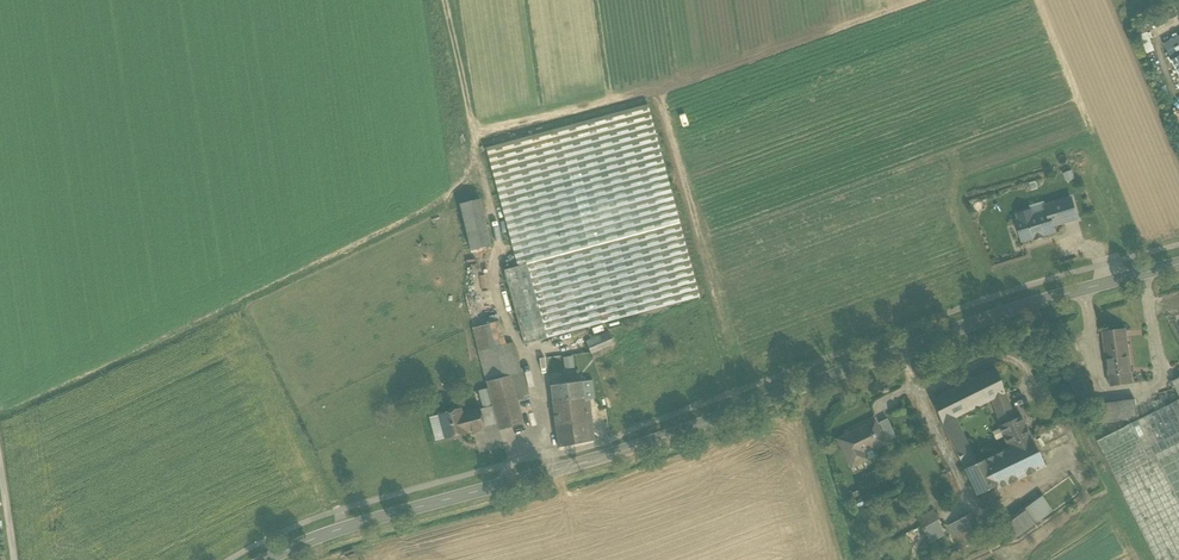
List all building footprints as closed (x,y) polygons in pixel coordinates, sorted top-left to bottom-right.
[(1163,44),(1167,51),(1178,44),(1178,36),(1163,44)] [(1167,51),(1172,62),(1178,58),(1178,44),(1167,51)] [(647,105),(486,148),(517,266),(503,270),(524,345),(699,298),(647,105)] [(1047,212),(1033,217),(1031,211),(1017,215),(1019,221),(1016,222),(1022,242),(1035,238),(1035,239),(1043,237),(1043,236),(1055,232),(1053,226),(1077,219),(1071,199),(1045,207),(1047,212)] [(479,200),(460,204),(471,251),(490,246),(479,200)] [(499,321),(472,328),(486,381),(501,378),(494,348),(505,345),(499,321)] [(1125,329),(1103,332),(1104,342),(1127,339),(1125,329)] [(608,333),(586,342),(591,353),(613,344),(608,333)] [(1127,339),(1104,342),(1110,386),(1132,383),(1127,339)] [(505,345),(494,348),(501,378),(510,375),(521,372),(513,343),(505,345)] [(564,368),(574,367),(573,355),(564,356),(564,368)] [(547,376),(570,375),(569,368),(563,369),(563,356),(546,356),(547,376)] [(995,368),(930,400),(942,424),(955,417),(978,406),(992,400),(1005,393),(995,368)] [(521,372),(510,375),(517,400),(528,397),(522,372),(521,372)] [(501,378),(486,381),(499,430),(523,424),(517,400),(510,375),(501,378)] [(580,382),(550,386),(552,402),(583,398),(580,382)] [(1005,393),(992,400),(1001,425),(1014,419),(1005,393)] [(583,398),(552,402),(559,448),(594,441),(589,400),(583,401),(583,398)] [(1134,400),(1122,401),(1124,420),(1136,419),(1134,400)] [(1131,424),(1148,458),(1155,455),(1178,443),(1178,400),(1131,424)] [(1122,401),(1086,406),(1088,424),(1124,420),(1122,401)] [(978,406),(955,417),(961,429),(984,418),(978,406)] [(460,409),(439,415),(445,438),(466,433),(475,430),(472,419),(480,417),(478,410),(461,414),(460,409)] [(1020,416),(1014,419),(1001,425),(998,426),(1008,447),(1031,437),(1020,416)] [(480,417),(472,419),(475,430),(483,428),(480,417)] [(961,429),(955,417),(942,424),(960,462),(972,456),(974,455),(961,429)] [(895,436),(887,419),(878,423),(886,440),(895,436)] [(875,424),(867,428),(865,425),(837,438),(850,467),(865,460),(862,453),(883,442),(875,424)] [(1148,458),(1131,424),(1096,441),(1155,559),(1178,559),(1178,504),(1155,455),(1148,458)] [(1008,447),(1000,451),(1015,481),(1045,467),(1031,437),(1008,447)] [(1155,455),(1178,504),(1178,443),(1155,455)] [(1000,451),(984,459),(996,485),(995,486),(997,490),(1015,481),(1000,451)] [(972,456),(960,462),(963,468),(975,463),(972,456)] [(975,463),(963,468),(976,495),(995,486),(996,485),(984,459),(975,463)] [(1047,510),(1039,497),(1034,501),(1042,513),(1047,510)] [(933,509),(917,518),(924,530),(940,521),(933,509)] [(1023,509),(999,526),(1010,540),(1033,523),(1023,509)] [(969,513),(953,523),(965,546),(983,536),(969,513)]
